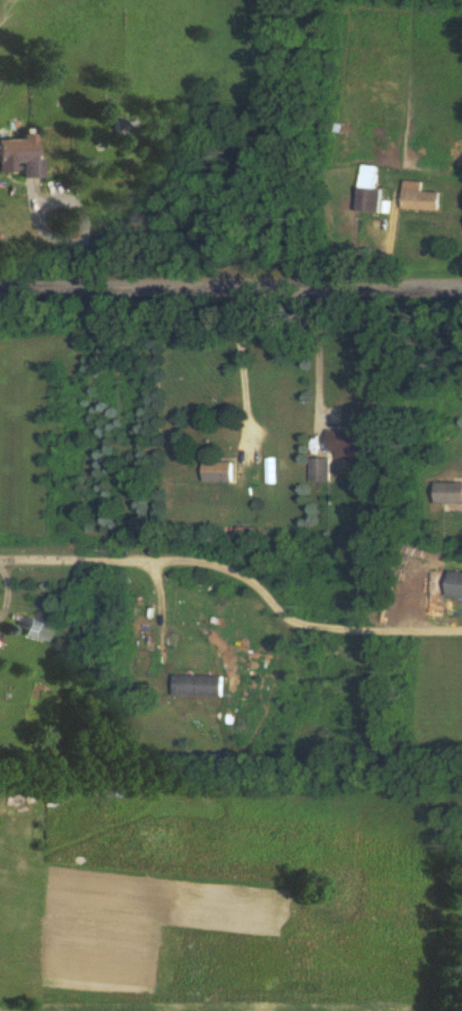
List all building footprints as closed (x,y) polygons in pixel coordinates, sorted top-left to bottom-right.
[(20,177),(34,177),(34,134),(19,134),(19,139),(0,139),(0,162),(20,162),(20,177)] [(379,212),(380,188),(375,187),(376,165),(359,164),(357,211),(379,212)] [(420,181),(402,180),(401,209),(437,210),(438,191),(420,190),(420,181)] [(325,430),(325,451),(366,451),(366,430),(325,430)] [(328,482),(328,458),(308,458),(308,482),(328,482)] [(231,482),(231,462),(202,462),(202,482),(231,482)] [(434,482),(433,503),(461,503),(461,482),(434,482)] [(448,570),(445,595),(461,597),(461,572),(448,570)] [(221,696),(221,675),(172,675),(172,695),(221,696)]
